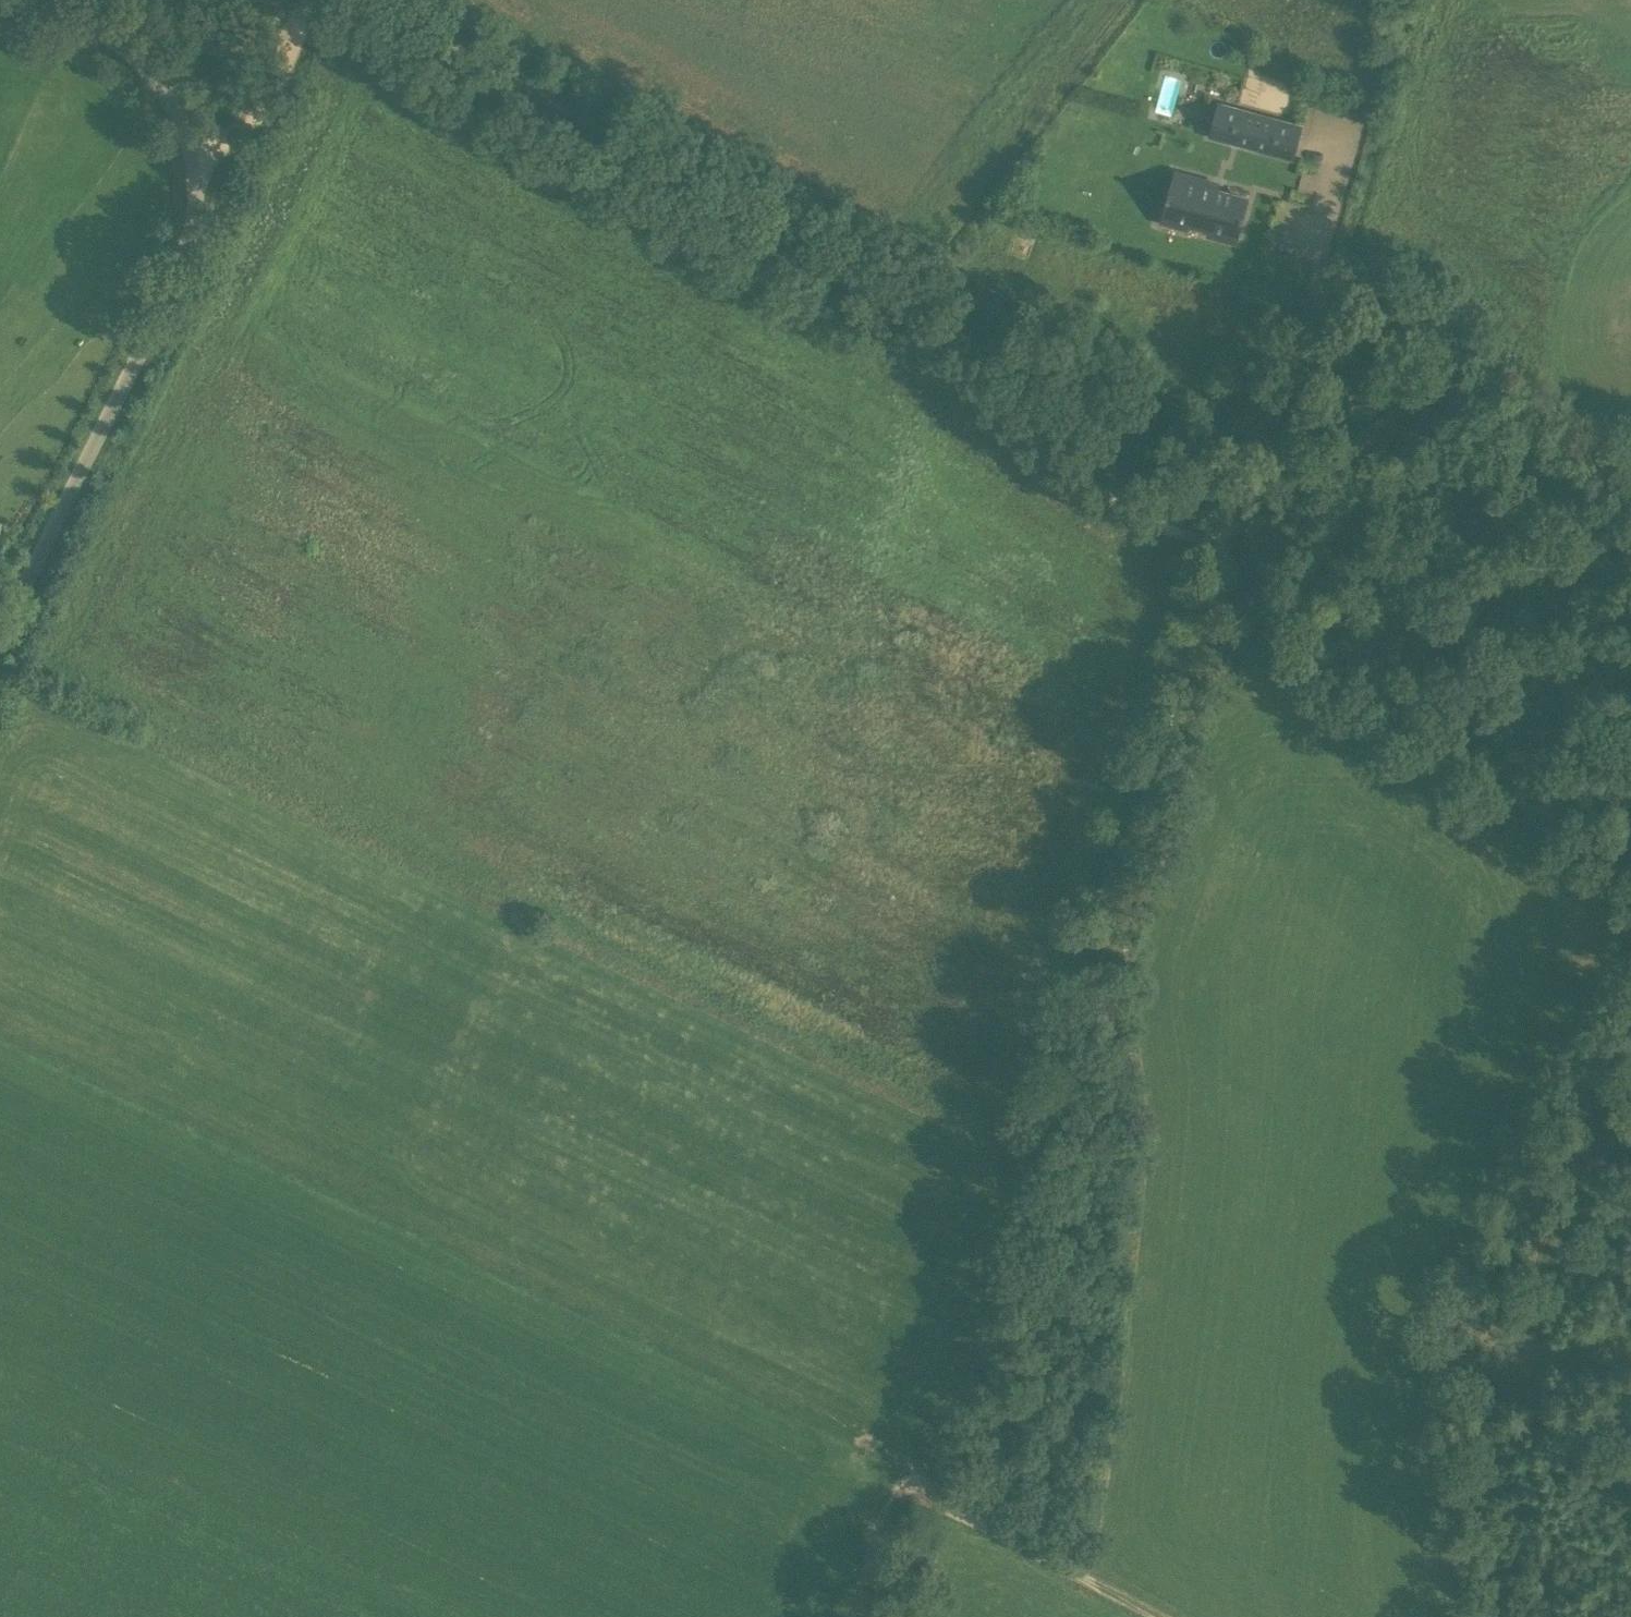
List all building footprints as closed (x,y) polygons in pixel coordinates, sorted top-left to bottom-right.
[(1302,126),(1234,108),(1218,103),(1209,135),(1226,139),(1293,158),(1302,126)] [(1213,182),(1208,181),(1174,171),(1165,204),(1160,221),(1187,229),(1188,224),(1208,229),(1207,234),(1236,242),(1237,239),(1248,198),(1211,188),(1213,182)]
